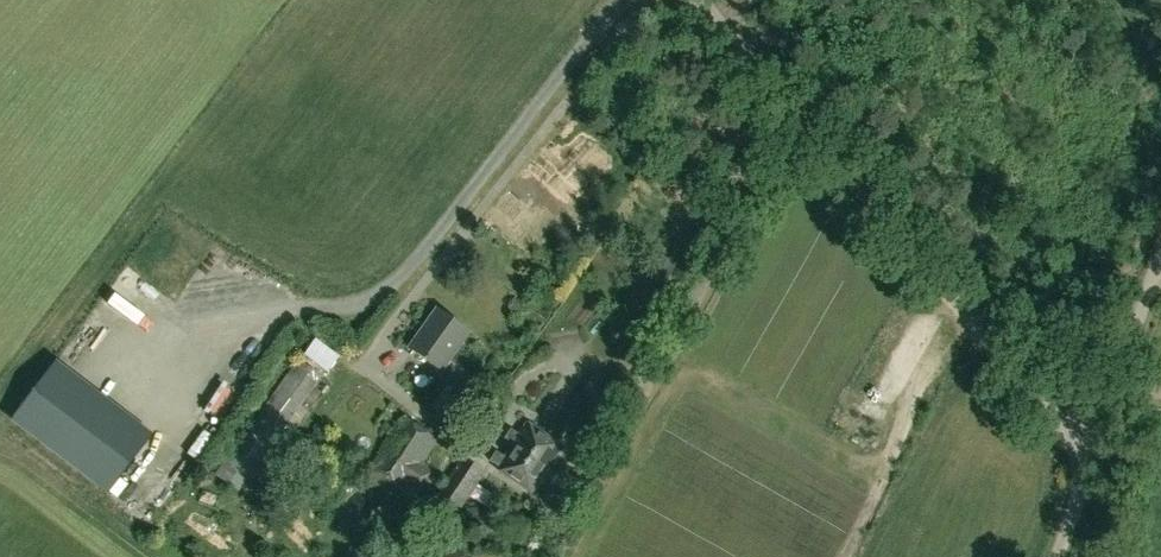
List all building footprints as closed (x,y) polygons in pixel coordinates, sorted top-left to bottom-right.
[(441,370),(469,331),(438,309),(410,348),(441,370)] [(238,490),(323,376),(298,358),(215,474),(238,490)] [(13,420),(108,492),(151,435),(56,363),(13,420)] [(229,378),(203,389),(214,415),(240,403),(229,378)] [(417,494),(433,469),(423,462),(438,439),(404,417),(369,469),(404,492),(407,487),(417,494)] [(561,447),(527,425),(520,435),(511,429),(505,438),(514,444),(506,457),(496,451),(490,460),(499,467),(498,469),(532,491),(561,447)] [(473,451),(447,493),(468,507),(495,464),(473,451)] [(116,493),(133,505),(152,480),(135,467),(116,493)]
